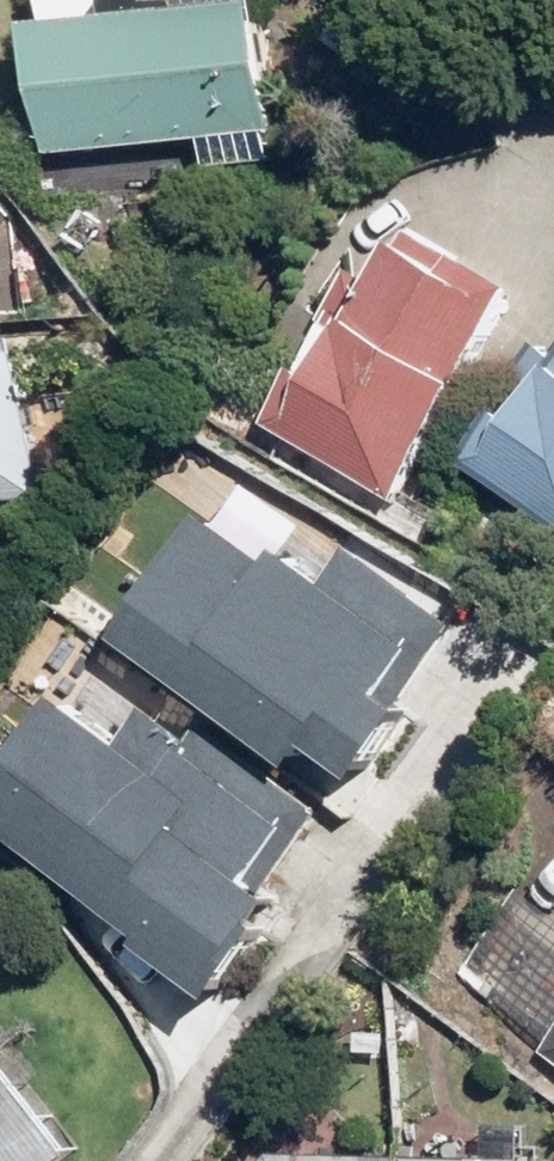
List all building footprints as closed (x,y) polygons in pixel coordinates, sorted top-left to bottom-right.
[(294,0),(168,0),(58,3),(63,146),(211,141),(211,161),(299,158),(294,0)] [(395,285),(355,264),(273,415),(415,493),(532,277),(429,221),(395,285)] [(551,333),(527,368),(553,387),(553,335),(551,333)] [(57,503),(51,347),(0,349),(0,506),(57,503)] [(544,402),(533,394),(488,458),(553,505),(553,387),(544,402)] [(305,555),(239,505),(144,637),(322,766),(336,747),(388,784),(442,709),(414,689),(467,616),(366,543),(349,566),(314,541),(305,555)] [(0,807),(0,809),(163,932),(158,940),(235,998),(312,895),(286,876),(338,808),(172,683),(142,722),(93,685),(0,807)] [(536,882),(469,984),(553,1041),(553,894),(536,882)] [(106,1139),(0,1012),(0,1160),(80,1160),(106,1139)] [(509,1143),(446,1139),(444,1159),(430,1158),(280,1148),(279,1160),(508,1160),(509,1143)]
